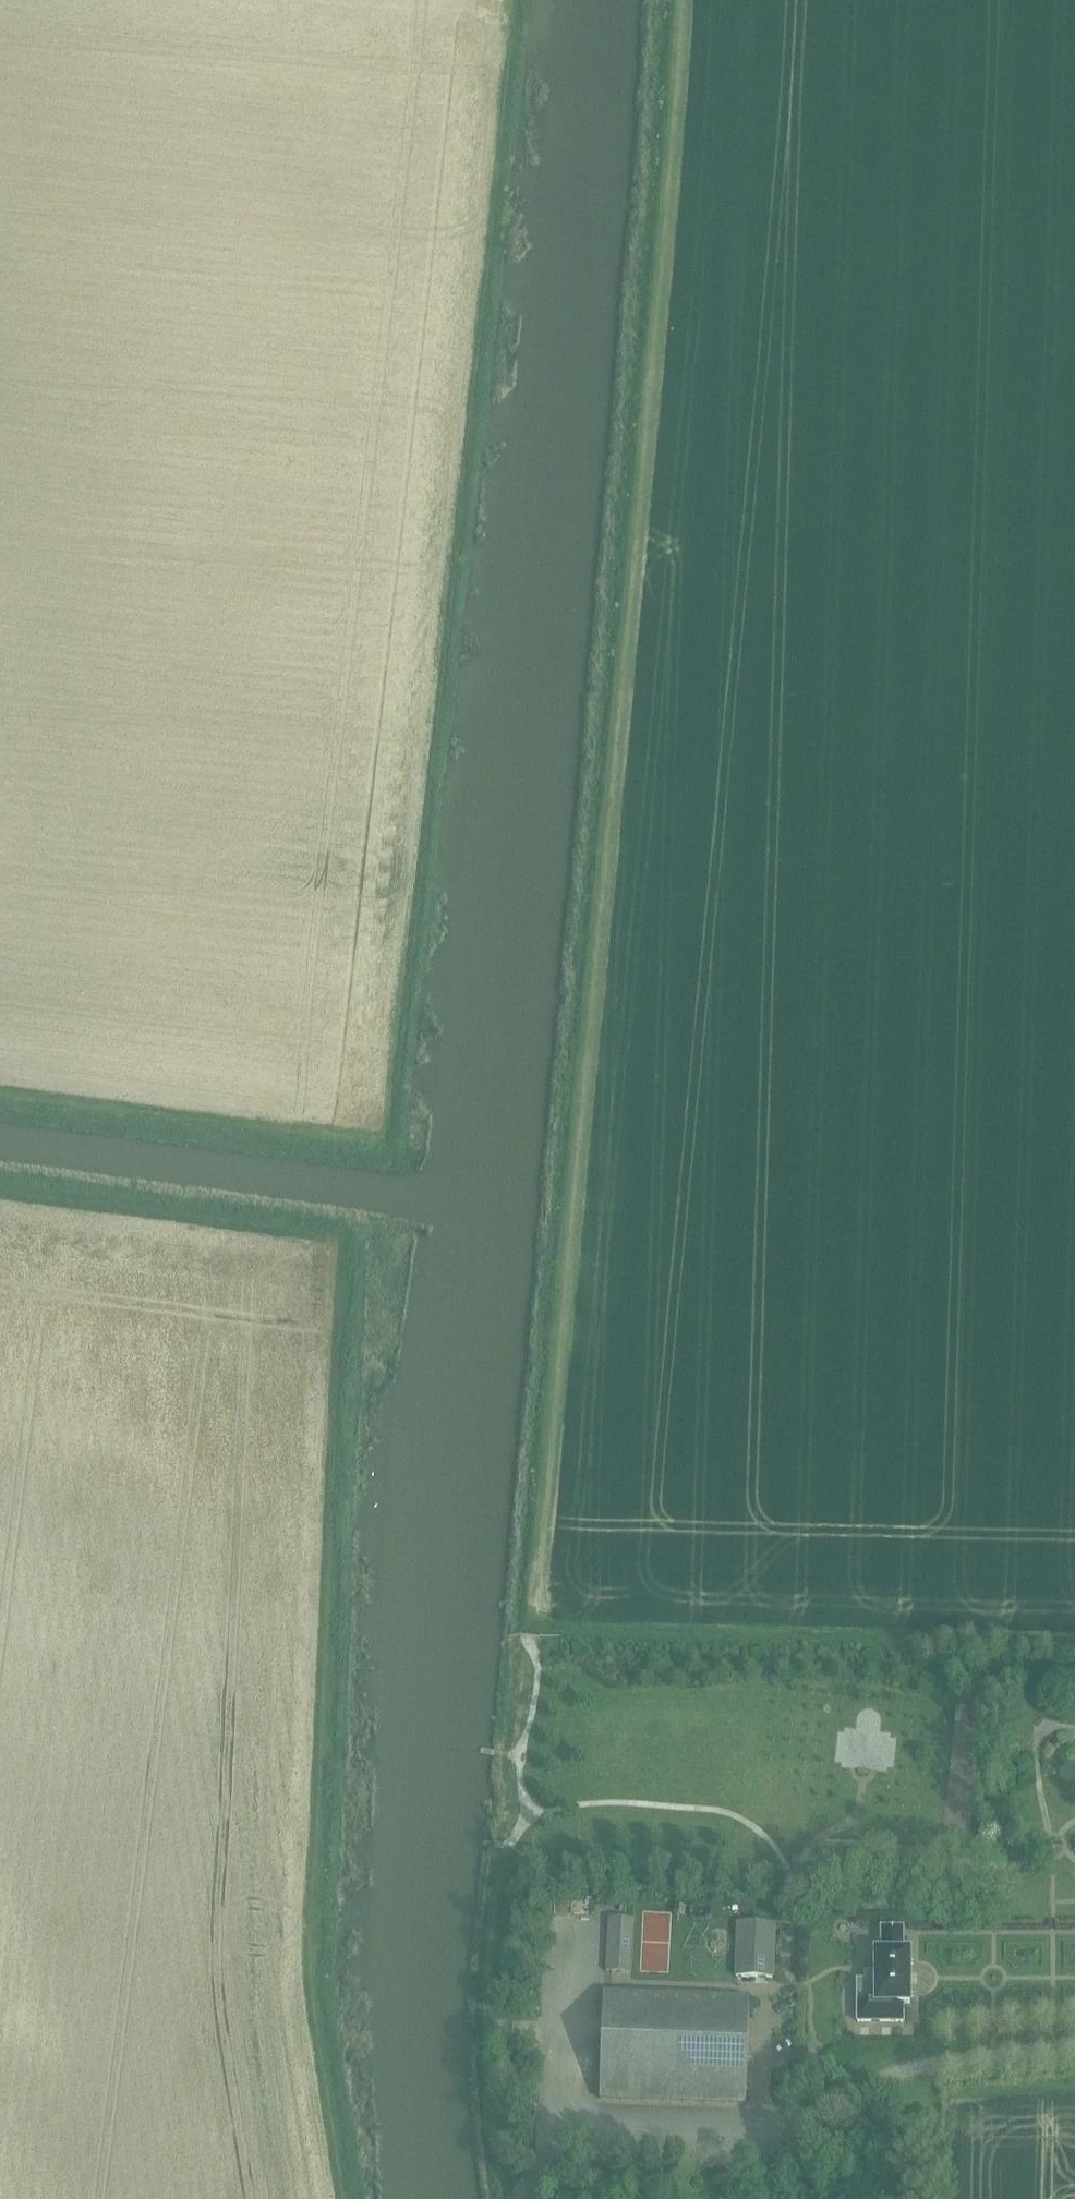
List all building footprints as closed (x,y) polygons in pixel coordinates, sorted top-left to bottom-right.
[(606,1973),(632,1974),(632,1962),(634,1920),(608,1919),(606,1973)] [(776,1925),(738,1924),(736,1977),(774,1979),(776,1925)] [(874,1997),(861,1997),(857,1997),(857,2023),(895,2023),(895,2006),(911,2006),(911,1986),(918,1986),(918,1970),(911,1970),(911,1950),(904,1950),(904,1934),(881,1934),(881,1950),(874,1950),(874,1997)] [(747,2105),(749,2040),(751,1999),(604,1993),(600,2100),(747,2105)]
